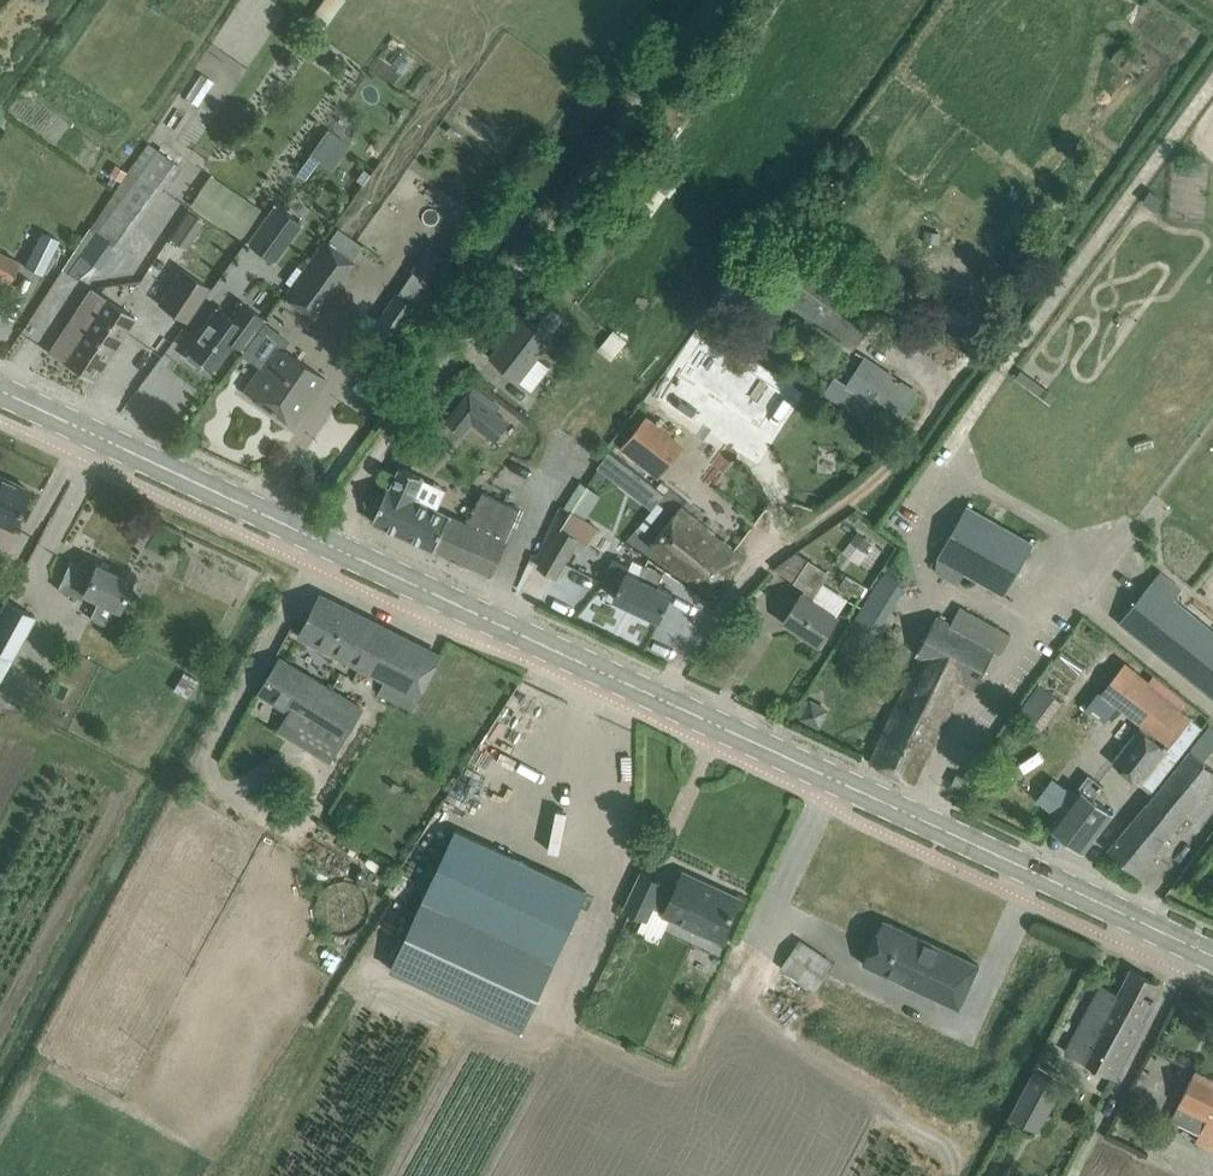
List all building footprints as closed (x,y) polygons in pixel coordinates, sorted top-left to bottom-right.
[(309,20),(322,30),(343,0),(323,0),(309,20)] [(1132,14),(1120,30),(1150,53),(1163,37),(1132,14)] [(1122,48),(1113,59),(1136,78),(1145,67),(1122,48)] [(203,74),(188,98),(198,105),(213,81),(203,74)] [(461,119),(503,154),(516,138),(474,103),(461,119)] [(329,127),(320,139),(336,150),(344,138),(329,127)] [(84,282),(112,243),(118,247),(179,165),(147,141),(129,165),(130,166),(90,227),(95,231),(67,269),(84,282)] [(1179,162),(1178,174),(1206,176),(1207,164),(1179,162)] [(114,163),(108,172),(120,179),(126,170),(114,163)] [(915,167),(908,178),(919,187),(927,176),(915,167)] [(652,171),(645,180),(666,196),(673,187),(652,171)] [(212,176),(192,205),(243,240),(263,210),(212,176)] [(275,203),(247,242),(273,261),(301,222),(275,203)] [(190,213),(172,240),(188,250),(205,223),(190,213)] [(325,240),(284,296),(312,317),(353,261),(352,260),(362,246),(338,228),(328,243),(325,240)] [(59,239),(42,230),(25,265),(42,274),(59,239)] [(925,231),(923,241),(940,244),(941,234),(925,231)] [(432,247),(416,270),(437,285),(454,262),(432,247)] [(9,281),(19,261),(0,251),(0,277),(9,281)] [(821,266),(793,307),(855,349),(883,309),(821,266)] [(186,321),(209,286),(182,268),(159,303),(186,321)] [(114,348),(135,316),(91,287),(80,305),(93,313),(83,328),(114,348)] [(216,306),(185,349),(190,352),(187,356),(199,365),(202,361),(213,369),(232,342),(241,349),(264,317),(241,300),(230,316),(216,306)] [(553,334),(566,315),(551,306),(539,325),(553,334)] [(491,358),(519,380),(553,336),(525,315),(491,358)] [(265,323),(243,355),(261,367),(258,371),(245,391),(263,403),(291,423),(305,403),(307,404),(325,377),(305,363),(284,348),(289,340),(265,323)] [(93,380),(114,348),(83,328),(77,337),(64,328),(49,351),(93,380)] [(628,340),(615,329),(598,349),(611,361),(628,340)] [(706,341),(684,375),(753,419),(775,385),(706,341)] [(918,392),(897,379),(862,358),(846,386),(833,378),(826,394),(871,422),(880,407),(894,416),(900,407),(906,411),(918,392)] [(1054,402),(1061,390),(1022,367),(1015,379),(1054,402)] [(470,392),(460,406),(475,417),(472,421),(495,439),(508,422),(470,392)] [(590,405),(584,413),(605,429),(611,421),(590,405)] [(685,446),(647,415),(622,447),(660,477),(685,446)] [(609,452),(597,467),(620,485),(632,470),(609,452)] [(435,549),(436,548),(469,564),(484,531),(469,524),(469,523),(413,499),(423,477),(401,467),(391,488),(389,487),(373,521),(435,549)] [(11,527),(29,489),(9,479),(8,481),(0,477),(0,522),(11,527)] [(571,514),(562,529),(578,539),(587,545),(597,529),(586,523),(602,496),(581,484),(566,511),(571,514)] [(655,488),(643,503),(652,510),(658,503),(664,495),(655,488)] [(491,574),(521,509),(484,492),(469,523),(469,524),(484,531),(469,564),(491,574)] [(652,510),(638,529),(645,534),(665,509),(658,503),(652,510)] [(967,504),(936,558),(1003,597),(1034,542),(967,504)] [(745,557),(705,527),(706,525),(683,507),(653,547),(675,564),(673,566),(715,597),(745,557)] [(562,529),(539,566),(556,576),(578,539),(562,529)] [(857,533),(851,542),(864,552),(870,543),(857,533)] [(109,625),(131,579),(96,562),(92,571),(71,561),(72,560),(71,559),(57,589),(81,600),(84,594),(100,602),(92,618),(109,625)] [(673,593),(660,586),(658,586),(664,573),(646,564),(640,577),(628,572),(631,566),(615,559),(604,583),(618,589),(614,598),(660,619),(673,593)] [(839,615),(813,598),(829,572),(809,559),(795,581),(806,588),(784,622),(819,645),(839,615)] [(874,634),(905,583),(884,570),(853,621),(874,634)] [(846,576),(840,587),(860,599),(866,588),(846,576)] [(1154,582),(1122,622),(1212,694),(1212,629),(1154,582)] [(321,595),(301,635),(357,664),(361,666),(386,679),(420,696),(440,655),(321,595)] [(0,610),(0,651),(12,658),(35,616),(6,599),(0,610)] [(946,721),(966,682),(975,687),(974,688),(976,688),(998,648),(942,617),(919,656),(923,658),(911,683),(910,682),(870,761),(915,784),(947,721),(946,721)] [(280,659),(261,691),(291,709),(279,729),(289,735),(332,761),(363,710),(280,659)] [(185,672),(175,690),(190,698),(200,681),(185,672)] [(1142,722),(1139,726),(1168,748),(1142,782),(1153,790),(1200,728),(1188,719),(1190,716),(1135,675),(1115,702),(1142,722)] [(1040,686),(1018,714),(1042,732),(1063,704),(1040,686)] [(1212,800),(1212,769),(1203,761),(1212,748),(1212,728),(1210,726),(1148,804),(1147,803),(1109,850),(1143,878),(1171,843),(1166,838),(1186,814),(1196,822),(1212,800)] [(1142,782),(1168,748),(1139,726),(1113,761),(1141,784),(1142,782)] [(963,790),(968,779),(957,773),(951,784),(963,790)] [(1114,813),(1095,798),(1104,786),(1089,774),(1074,794),(1070,791),(1067,789),(1063,788),(1060,789),(1056,790),(1054,793),(1044,805),(1058,815),(1050,825),(1085,852),(1114,813)] [(522,1030),(577,912),(587,890),(456,829),(391,969),(522,1030)] [(722,939),(740,899),(683,873),(675,891),(662,885),(663,883),(643,873),(627,908),(647,918),(655,901),(668,907),(665,912),(722,939)] [(884,919),(863,963),(959,1008),(980,964),(884,919)] [(834,963),(800,939),(782,966),(816,989),(834,963)] [(1141,1018),(1152,998),(1153,999),(1155,996),(1153,995),(1159,984),(1132,969),(1119,994),(1102,985),(1067,1051),(1116,1077),(1145,1020),(1141,1018)] [(1196,1070),(1172,1119),(1200,1133),(1197,1140),(1212,1148),(1212,1078),(1196,1070)] [(1038,1129),(1061,1086),(1035,1073),(1013,1115),(1038,1129)]
